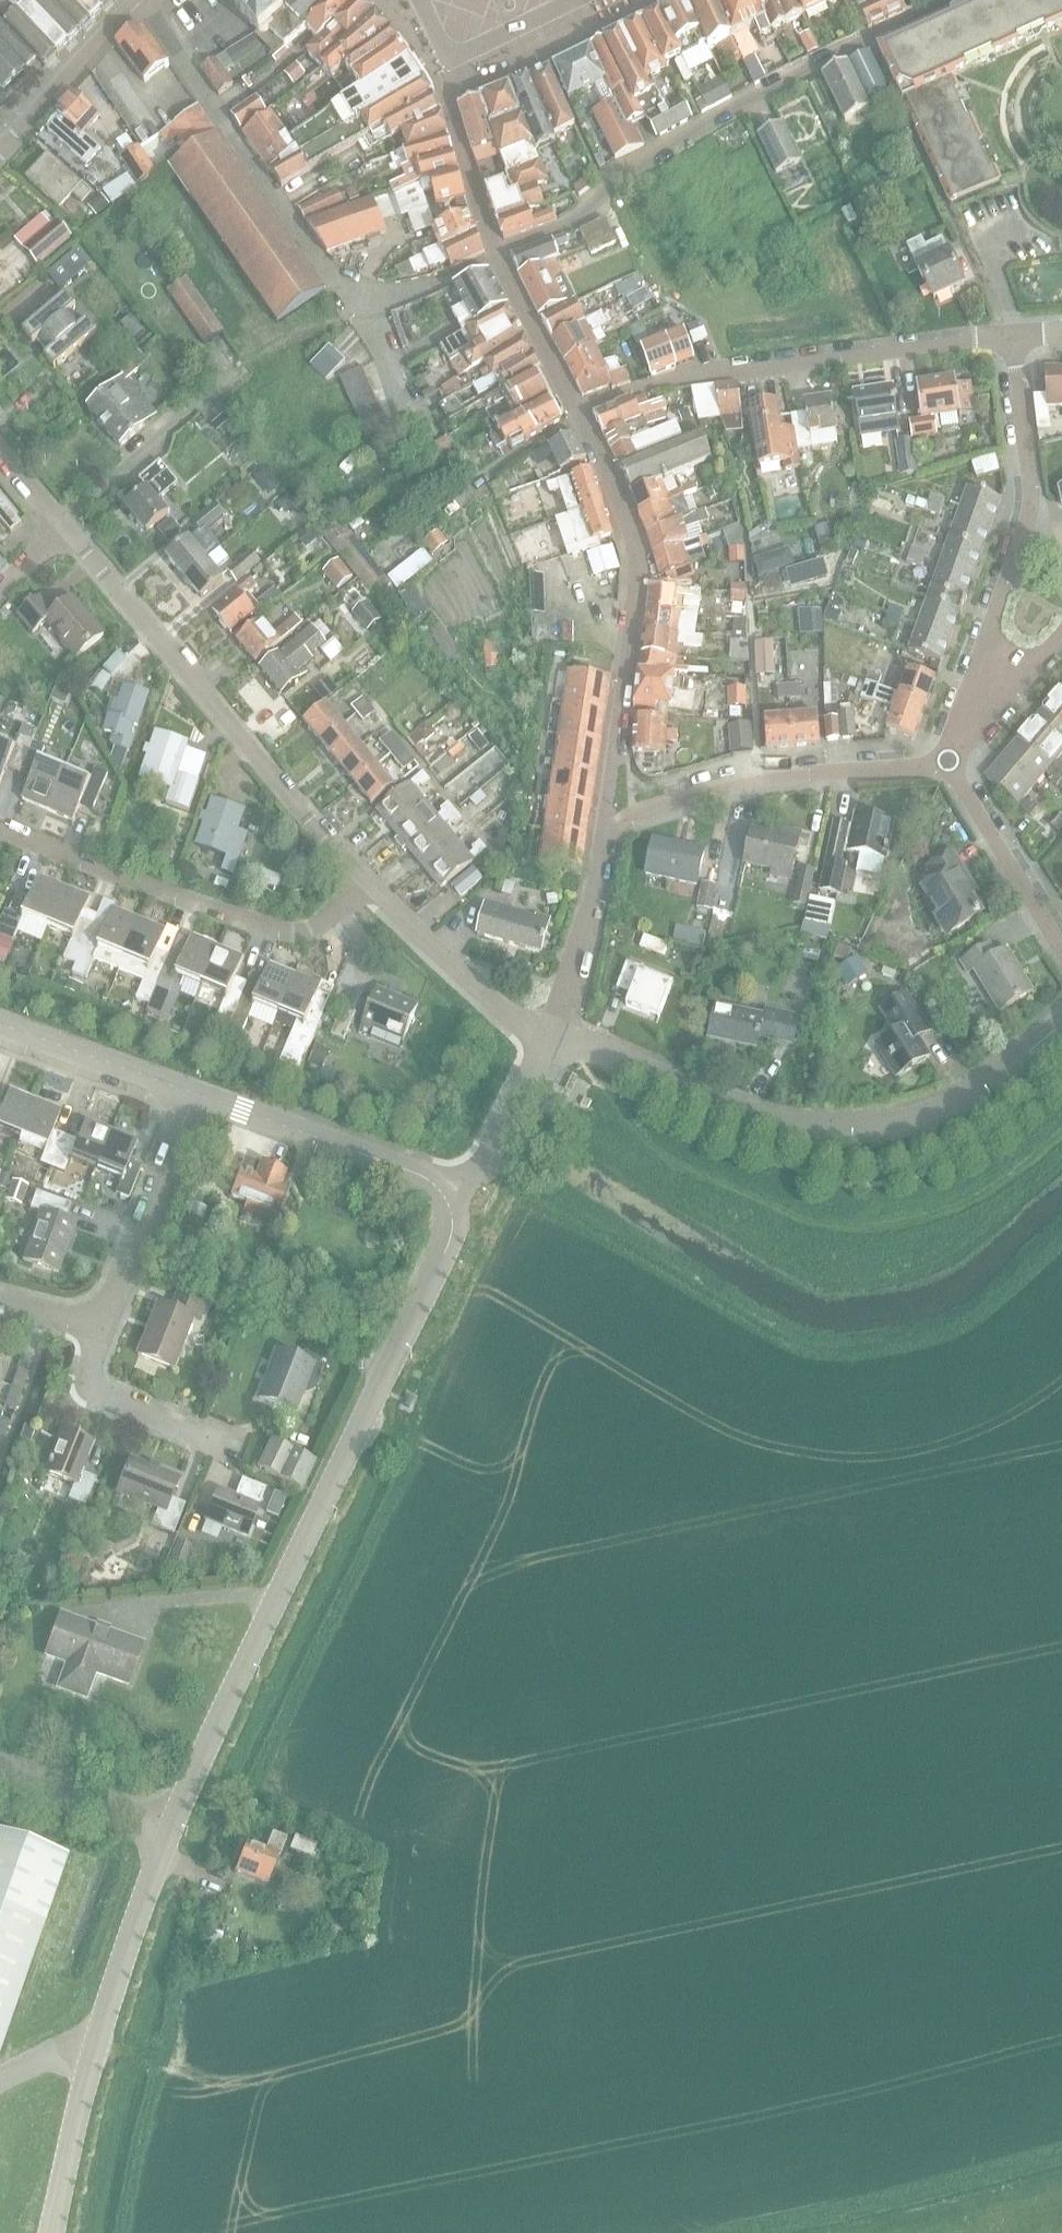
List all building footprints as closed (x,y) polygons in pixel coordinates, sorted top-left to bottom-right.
[(3,90),(28,65),(37,57),(44,65),(45,65),(55,56),(64,47),(74,38),(84,29),(94,18),(104,9),(114,0),(0,0),(0,87),(3,90)] [(236,1),(234,2),(257,32),(259,31),(261,31),(265,32),(274,25),(271,20),(284,9),(283,6),(289,0),(237,0),(236,1)] [(269,29),(284,45),(307,26),(334,0),(289,0),(283,6),(284,9),(271,20),(274,25),(269,29)] [(358,0),(334,0),(307,26),(320,40),(358,0)] [(374,15),(360,0),(358,0),(320,40),(309,51),(308,51),(313,56),(312,58),(315,61),(316,60),(322,66),(374,15)] [(731,39),(713,0),(685,0),(684,1),(707,47),(715,43),(723,60),(738,53),(731,39)] [(731,39),(738,53),(743,63),(755,57),(743,33),(754,27),(763,44),(776,38),(774,36),(771,29),(768,30),(761,14),(765,11),(759,0),(713,0),(731,39)] [(803,14),(797,0),(759,0),(765,11),(761,14),(768,30),(771,29),(779,25),(803,14)] [(803,14),(833,0),(797,0),(803,14)] [(859,8),(876,0),(855,0),(859,8)] [(878,46),(950,204),(1001,181),(995,167),(991,169),(978,142),(982,140),(971,115),(967,117),(954,90),(958,88),(952,76),(953,73),(966,67),(964,63),(991,50),(993,54),(1018,43),(1016,39),(1044,26),(1045,30),(1061,23),(1061,0),(978,0),(962,7),(958,7),(953,9),(950,13),(878,46)] [(684,1),(660,13),(681,57),(690,73),(714,61),(707,47),(684,1)] [(692,79),(681,57),(660,13),(644,20),(666,64),(676,59),(678,62),(675,64),(685,83),(692,79)] [(331,77),(389,30),(374,15),(322,66),(331,77)] [(668,68),(666,64),(644,20),(605,39),(606,41),(636,99),(649,92),(643,81),(650,77),(668,68)] [(115,39),(145,78),(168,61),(139,23),(115,39)] [(389,30),(332,76),(340,86),(354,76),(398,43),(389,30)] [(232,82),(225,72),(262,47),(254,35),(216,59),(215,57),(200,66),(217,92),(232,82)] [(644,115),(636,99),(606,41),(591,47),(605,80),(616,101),(603,107),(594,112),(616,158),(644,143),(633,121),(644,115)] [(364,88),(408,55),(399,42),(398,43),(354,76),(358,80),(357,81),(359,84),(360,83),(364,88)] [(603,107),(616,101),(605,80),(591,47),(553,65),(567,98),(593,86),(603,107)] [(823,74),(845,121),(869,110),(863,98),(885,87),(868,52),(846,62),(823,74)] [(341,131),(424,78),(408,55),(364,88),(340,103),(333,110),(317,120),(290,140),(285,134),(258,154),(270,171),(295,151),(298,156),(341,131)] [(743,63),(754,84),(766,78),(755,57),(743,63)] [(284,73),(293,84),(305,75),(296,63),(284,73)] [(548,67),(526,77),(554,142),(556,141),(554,136),(574,126),(548,67)] [(698,89),(708,109),(734,95),(723,76),(698,89)] [(536,149),(554,142),(526,77),(510,84),(534,143),(533,143),(536,149)] [(636,99),(644,115),(647,119),(656,136),(692,116),(684,99),(667,108),(650,77),(643,81),(649,92),(636,99)] [(137,78),(125,86),(139,108),(151,101),(137,78)] [(295,151),(270,171),(281,187),(298,177),(310,170),(328,159),(363,138),(362,137),(383,124),(383,123),(433,95),(424,78),(341,131),(298,156),(295,151)] [(242,80),(220,96),(232,113),(254,96),(242,80)] [(549,180),(536,149),(533,143),(534,143),(510,84),(480,97),(497,145),(503,162),(505,169),(504,169),(508,180),(513,194),(518,192),(537,184),(549,180)] [(48,131),(87,165),(101,149),(82,132),(99,113),(73,90),(56,110),(62,115),(48,131)] [(368,147),(401,130),(439,111),(433,95),(383,123),(383,124),(362,137),(363,138),(368,147)] [(231,114),(240,127),(265,110),(256,97),(231,114)] [(497,145),(480,97),(459,105),(477,163),(484,161),(481,150),(497,145)] [(169,167),(217,134),(198,107),(159,133),(167,145),(180,137),(184,143),(163,158),(169,167)] [(408,148),(447,134),(440,111),(439,111),(401,130),(408,148)] [(258,154),(285,134),(271,113),(243,132),(258,154)] [(757,135),(776,174),(801,162),(782,123),(757,135)] [(416,163),(452,151),(447,134),(408,148),(390,154),(393,164),(389,165),(391,171),(402,167),(408,165),(409,168),(417,165),(416,163)] [(217,140),(175,171),(277,321),(322,291),(217,140)] [(120,157),(139,186),(158,174),(139,145),(120,157)] [(894,152),(900,165),(911,159),(905,146),(894,152)] [(393,193),(456,171),(458,171),(452,151),(416,163),(417,165),(409,168),(408,165),(402,167),(407,180),(391,186),(393,193)] [(82,200),(89,192),(79,183),(80,181),(48,153),(31,173),(45,185),(41,189),(60,205),(72,191),(82,200)] [(456,171),(421,183),(424,195),(432,192),(438,207),(464,199),(456,171)] [(487,174),(481,176),(486,188),(492,186),(487,174)] [(573,186),(580,195),(590,187),(583,178),(573,186)] [(525,210),(518,192),(513,194),(508,180),(492,186),(486,188),(498,220),(525,210)] [(525,210),(544,202),(537,184),(518,192),(525,210)] [(300,208),(306,220),(345,201),(338,189),(300,208)] [(88,206),(97,217),(111,205),(101,194),(88,206)] [(308,223),(328,252),(386,230),(374,199),(345,209),(308,223)] [(525,210),(498,220),(505,238),(551,223),(556,220),(553,211),(532,218),(530,211),(545,205),(544,202),(525,210)] [(418,258),(475,228),(469,210),(433,225),(432,225),(437,236),(421,244),(414,248),(418,258)] [(609,234),(612,233),(604,218),(580,231),(587,245),(609,234)] [(23,249),(38,267),(72,238),(57,220),(23,249)] [(475,228),(418,258),(410,262),(415,274),(429,268),(430,270),(450,262),(452,267),(483,251),(475,228)] [(519,273),(560,256),(555,246),(567,241),(569,246),(575,244),(570,232),(559,237),(510,254),(519,273)] [(609,234),(587,245),(591,254),(616,242),(612,233),(609,234)] [(942,239),(925,247),(921,239),(907,245),(925,283),(926,282),(934,298),(964,284),(948,252),(942,239)] [(633,244),(612,251),(622,279),(643,272),(633,244)] [(75,251),(47,274),(61,290),(89,266),(75,251)] [(572,251),(560,256),(519,273),(540,313),(572,299),(566,284),(582,277),(572,251)] [(455,286),(441,292),(452,312),(464,334),(478,325),(508,305),(490,272),(455,286)] [(167,290),(204,346),(224,332),(186,277),(167,290)] [(633,278),(614,286),(619,296),(623,295),(624,299),(628,298),(640,292),(634,278),(633,278)] [(640,292),(628,298),(634,309),(652,301),(645,289),(640,292)] [(87,320),(82,324),(71,311),(76,307),(66,295),(23,332),(33,344),(37,340),(49,353),(44,357),(54,369),(97,332),(87,320)] [(586,322),(585,321),(576,303),(542,318),(553,338),(586,322)] [(452,342),(441,348),(458,378),(461,376),(486,361),(525,336),(508,305),(478,325),(464,334),(452,342)] [(564,361),(565,360),(594,345),(598,343),(592,332),(607,323),(601,312),(585,321),(586,322),(553,338),(564,361)] [(640,345),(651,375),(693,360),(681,329),(640,345)] [(485,379),(533,351),(525,336),(486,361),(490,368),(482,372),(485,379)] [(311,364),(326,378),(344,358),(330,344),(311,364)] [(594,345),(565,360),(584,395),(611,385),(612,388),(631,382),(624,368),(620,369),(615,357),(603,362),(594,345)] [(502,390),(533,371),(541,366),(533,351),(485,379),(473,386),(478,395),(498,384),(502,390)] [(145,424),(156,415),(127,381),(148,363),(140,354),(119,372),(124,377),(113,387),(113,386),(87,408),(120,447),(146,425),(145,424)] [(345,388),(367,378),(362,366),(340,376),(345,388)] [(1060,370),(1060,367),(1045,368),(1046,395),(1033,396),(1038,430),(1051,430),(1048,406),(1061,406),(1061,370),(1060,370)] [(521,413),(548,398),(533,371),(502,390),(483,402),(487,410),(504,401),(514,418),(521,413)] [(911,421),(909,422),(912,438),(914,438),(924,437),(933,435),(931,423),(933,423),(933,417),(940,416),(942,430),(960,427),(958,413),(959,413),(959,415),(975,413),(971,382),(956,384),(955,377),(916,383),(922,420),(911,421)] [(350,400),(373,391),(367,378),(345,388),(350,400)] [(720,416),(727,433),(743,432),(742,413),(738,383),(716,385),(719,405),(720,416)] [(719,405),(716,385),(691,387),(698,420),(720,416),(719,405)] [(854,393),(860,436),(886,432),(884,420),(897,418),(892,387),(854,393)] [(355,412),(378,402),(373,391),(350,400),(355,412)] [(440,405),(451,422),(467,412),(457,395),(440,405)] [(791,414),(793,429),(796,449),(812,447),(810,435),(837,431),(831,396),(804,400),(806,412),(791,414)] [(521,413),(534,435),(561,420),(548,398),(521,413)] [(654,414),(661,410),(668,409),(663,399),(654,402),(637,409),(633,399),(593,414),(603,434),(654,414)] [(534,435),(521,413),(514,418),(504,401),(487,410),(494,423),(487,426),(493,436),(490,438),(497,450),(507,445),(523,435),(525,440),(534,435)] [(361,424),(383,414),(378,402),(355,412),(361,424)] [(776,404),(750,408),(759,467),(784,463),(785,471),(799,469),(796,449),(793,429),(781,431),(776,404)] [(650,433),(647,426),(665,419),(661,410),(654,414),(603,434),(611,449),(650,433)] [(383,414),(361,424),(366,436),(388,426),(383,414)] [(227,421),(222,415),(212,424),(217,430),(218,429),(226,422),(227,421)] [(223,435),(231,428),(226,422),(218,429),(223,435)] [(675,442),(683,439),(677,423),(650,433),(611,449),(619,465),(675,442)] [(543,444),(562,439),(559,428),(540,434),(543,444)] [(632,493),(673,477),(677,476),(711,459),(704,431),(692,435),(683,439),(675,442),(619,465),(622,469),(632,493)] [(561,471),(587,459),(576,433),(550,445),(550,447),(535,454),(538,462),(554,455),(561,471)] [(896,441),(901,475),(916,472),(911,438),(896,441)] [(147,488),(125,507),(147,532),(155,525),(167,539),(180,529),(168,514),(157,501),(178,483),(159,461),(139,478),(147,488)] [(569,517),(603,505),(592,471),(547,486),(550,494),(560,491),(569,517)] [(683,496),(695,491),(692,482),(681,487),(682,489),(678,490),(673,477),(632,493),(639,512),(683,496)] [(897,481),(900,492),(917,488),(914,477),(897,481)] [(490,486),(495,499),(510,494),(503,480),(490,486)] [(798,484),(782,486),(783,499),(799,497),(798,484)] [(959,513),(991,525),(1001,498),(968,487),(959,513)] [(928,502),(942,507),(945,499),(931,494),(928,502)] [(683,496),(639,512),(647,533),(686,519),(685,515),(690,513),(683,496)] [(11,531),(21,523),(0,497),(0,517),(11,531)] [(939,516),(942,507),(928,502),(925,511),(939,516)] [(193,522),(202,534),(225,515),(215,503),(193,522)] [(530,527),(551,522),(546,504),(526,509),(530,527)] [(614,536),(603,505),(569,517),(557,521),(562,536),(569,556),(571,556),(599,546),(597,541),(614,536)] [(683,542),(702,533),(699,525),(709,521),(705,510),(709,508),(708,507),(690,513),(685,515),(686,519),(647,533),(655,552),(683,542)] [(982,551),(991,525),(959,513),(949,539),(982,551)] [(345,560),(362,547),(341,521),(325,534),(345,560)] [(729,549),(730,564),(744,564),(743,547),(739,524),(723,532),(729,549)] [(520,545),(533,541),(530,526),(516,529),(520,545)] [(438,530),(423,542),(433,555),(448,543),(438,530)] [(683,542),(655,552),(661,577),(667,575),(671,585),(695,578),(691,567),(690,563),(707,558),(701,538),(703,537),(702,533),(683,542)] [(755,534),(757,568),(775,567),(773,533),(755,534)] [(185,577),(207,559),(189,537),(167,555),(185,577)] [(973,576),(982,551),(949,539),(940,564),(973,576)] [(909,553),(924,558),(926,551),(912,546),(909,553)] [(362,547),(345,560),(363,582),(362,583),(374,598),(391,585),(362,547)] [(515,552),(521,567),(534,562),(528,547),(515,552)] [(388,576),(397,588),(432,562),(423,550),(388,576)] [(229,570),(238,581),(261,562),(252,551),(229,570)] [(921,568),(924,558),(909,553),(906,563),(921,568)] [(207,559),(185,577),(202,597),(224,579),(207,559)] [(323,572),(337,591),(353,578),(339,560),(323,572)] [(963,602),(973,576),(940,564),(931,590),(963,602)] [(275,588),(253,606),(246,597),(260,586),(254,579),(214,611),(233,633),(257,612),(259,614),(275,600),(276,601),(282,596),(275,588)] [(887,599),(903,607),(910,591),(894,584),(887,599)] [(399,594),(414,616),(426,608),(411,586),(399,594)] [(683,613),(697,614),(699,591),(651,588),(648,610),(683,613)] [(582,590),(566,590),(552,590),(552,612),(582,612),(582,590)] [(73,598),(54,614),(40,597),(19,615),(33,633),(46,622),(76,658),(104,635),(73,598)] [(918,624),(951,636),(960,610),(928,598),(918,624)] [(352,612),(368,631),(382,620),(367,600),(352,612)] [(888,613),(903,619),(905,611),(891,606),(888,613)] [(695,635),(697,614),(683,613),(648,610),(645,632),(681,634),(695,635)] [(899,628),(903,619),(888,613),(885,623),(899,628)] [(239,640),(257,662),(296,630),(303,624),(296,616),(273,634),(262,620),(239,640)] [(731,638),(748,640),(747,620),(734,619),(731,638)] [(941,662),(951,636),(918,624),(909,650),(941,662)] [(261,669),(282,694),(308,674),(303,668),(313,660),(310,655),(326,642),(313,626),(261,669)] [(788,627),(788,649),(800,649),(801,661),(817,660),(817,627),(788,627)] [(704,636),(695,635),(681,634),(645,632),(642,653),(676,656),(678,656),(679,644),(690,645),(702,646),(704,636)] [(748,661),(748,640),(731,638),(730,640),(729,660),(748,661)] [(484,641),(485,668),(505,666),(504,640),(484,641)] [(772,642),(756,643),(757,674),(773,674),(772,642)] [(675,667),(676,656),(642,653),(640,668),(674,671),(688,672),(688,668),(675,667)] [(803,659),(780,661),(782,682),(806,679),(803,659)] [(731,688),(747,689),(748,668),(732,667),(731,688)] [(673,688),(674,671),(640,668),(634,708),(656,709),(656,704),(671,705),(681,707),(692,708),(694,690),(673,688)] [(866,683),(926,704),(936,679),(909,669),(899,694),(879,687),(882,678),(869,673),(866,683)] [(569,671),(564,704),(605,710),(610,678),(569,671)] [(914,738),(926,704),(866,683),(861,698),(873,702),(874,701),(894,708),(887,729),(914,738)] [(777,686),(779,700),(801,699),(800,684),(777,686)] [(133,723),(137,725),(148,694),(125,686),(114,717),(110,715),(105,730),(113,733),(111,738),(115,739),(113,745),(128,750),(132,741),(128,740),(133,723)] [(358,714),(370,705),(356,687),(343,697),(358,714)] [(1051,699),(1061,708),(1061,687),(1051,699)] [(728,707),(745,708),(745,690),(729,689),(728,707)] [(1051,699),(1038,714),(1061,735),(1061,708),(1051,699)] [(564,704),(559,735),(600,741),(605,710),(564,704)] [(323,743),(343,726),(326,705),(306,722),(323,743)] [(370,705),(358,714),(363,721),(375,712),(370,705)] [(479,709),(464,722),(475,736),(491,724),(479,709)] [(826,739),(855,737),(853,711),(839,712),(839,717),(826,718),(826,739)] [(1061,753),(1061,735),(1038,714),(1025,730),(1058,758),(1061,753)] [(803,716),(791,717),(793,747),(820,745),(818,715),(803,716)] [(666,740),(676,741),(677,732),(666,731),(667,719),(635,716),(634,751),(665,753),(666,740)] [(766,748),(793,747),(791,717),(764,719),(766,748)] [(417,731),(408,738),(416,747),(424,741),(425,742),(436,733),(426,721),(416,730),(417,731)] [(728,725),(729,752),(754,750),(752,724),(728,725)] [(25,725),(15,749),(7,768),(18,773),(36,730),(25,725)] [(340,764),(360,747),(343,726),(323,743),(340,764)] [(36,730),(18,773),(31,778),(39,760),(44,747),(32,742),(37,730),(36,730)] [(392,756),(404,746),(392,730),(379,741),(392,756)] [(1058,758),(1025,730),(1012,745),(1058,784),(1061,779),(1061,762),(1058,758)] [(167,804),(189,812),(200,781),(178,774),(188,742),(157,732),(141,779),(172,789),(167,804)] [(559,735),(554,766),(596,773),(600,741),(559,735)] [(7,768),(15,749),(0,743),(0,783),(7,768)] [(1057,786),(1058,784),(1012,745),(999,760),(1032,789),(1044,775),(1057,786)] [(404,746),(392,756),(403,770),(415,760),(404,746)] [(357,785),(377,768),(360,747),(340,764),(357,785)] [(47,811),(64,770),(39,760),(31,778),(21,800),(47,811)] [(1025,796),(1032,789),(999,760),(985,777),(1031,816),(1038,807),(1025,796)] [(554,766),(550,798),(591,804),(596,773),(554,766)] [(89,781),(81,800),(94,805),(108,774),(95,768),(89,781)] [(377,768),(357,785),(374,805),(394,789),(393,788),(400,782),(392,772),(385,778),(377,768)] [(64,770),(47,811),(72,822),(81,800),(89,781),(64,770)] [(468,800),(494,785),(486,771),(460,786),(468,800)] [(393,829),(424,803),(414,791),(419,787),(422,788),(430,782),(422,773),(377,810),(393,829)] [(453,809),(467,799),(454,782),(440,792),(453,809)] [(550,798),(545,829),(586,835),(591,804),(550,798)] [(222,872),(233,875),(240,855),(230,851),(244,811),(213,801),(197,846),(227,857),(222,872)] [(424,803),(393,829),(399,837),(395,840),(402,849),(407,846),(409,848),(454,811),(447,803),(439,810),(440,813),(435,816),(424,803)] [(424,868),(456,842),(446,829),(450,825),(453,827),(461,820),(454,811),(409,848),(424,868)] [(857,872),(883,877),(894,823),(856,815),(853,827),(836,823),(822,891),(840,895),(846,866),(841,865),(844,852),(860,855),(857,872)] [(1059,833),(1061,830),(1061,815),(1052,826),(1059,833)] [(545,829),(540,861),(581,868),(586,835),(545,829)] [(772,876),(789,880),(799,835),(782,831),(781,837),(753,831),(746,863),(774,869),(772,876)] [(648,875),(699,886),(706,852),(655,841),(648,875)] [(456,842),(424,868),(440,887),(486,850),(479,842),(471,849),(472,852),(467,856),(456,842)] [(15,868),(26,873),(33,858),(22,853),(15,868)] [(925,890),(953,934),(983,914),(965,885),(971,882),(953,854),(930,869),(937,882),(925,890)] [(794,903),(807,906),(815,870),(802,867),(794,903)] [(451,886),(460,897),(482,878),(473,868),(451,886)] [(66,886),(40,875),(30,898),(18,892),(10,911),(5,909),(0,922),(0,936),(13,941),(22,919),(49,929),(66,886)] [(702,883),(697,906),(713,909),(717,886),(702,883)] [(74,974),(94,925),(82,920),(91,897),(66,886),(49,929),(72,938),(64,960),(77,964),(73,974),(74,974)] [(803,930),(826,935),(831,909),(809,905),(803,930)] [(545,919),(543,924),(523,919),(524,916),(487,906),(479,937),(543,954),(552,921),(545,919)] [(120,970),(141,918),(116,907),(106,930),(94,925),(74,974),(87,979),(94,960),(120,970)] [(150,1003),(169,956),(157,952),(167,929),(141,918),(120,970),(145,979),(137,998),(150,1003)] [(201,983),(219,943),(194,932),(182,961),(169,956),(150,1003),(151,1003),(148,1010),(163,1016),(172,993),(170,993),(177,974),(201,983)] [(219,943),(201,984),(227,995),(223,1002),(215,1021),(229,1027),(247,983),(235,978),(245,954),(219,943)] [(1008,952),(997,958),(990,946),(963,963),(970,974),(975,971),(1001,1012),(1033,993),(1008,952)] [(627,960),(617,986),(632,992),(627,1004),(659,1017),(672,984),(645,973),(647,968),(627,960)] [(278,1013),(295,971),(271,961),(259,988),(247,983),(229,1027),(242,1032),(251,1010),(251,1009),(254,1002),(278,1013)] [(295,971),(278,1013),(297,1021),(280,1062),(300,1070),(330,998),(318,993),(322,982),(295,971)] [(376,988),(359,1031),(401,1048),(404,1041),(418,1006),(376,988)] [(879,1048),(898,1079),(930,1059),(919,1041),(931,1033),(908,995),(883,1011),(899,1035),(879,1048)] [(766,1010),(765,1017),(716,1007),(710,1040),(757,1049),(759,1038),(794,1045),(799,1017),(766,1010)] [(331,1034),(344,1039),(354,1014),(342,1009),(331,1034)] [(307,1067),(321,1073),(330,1050),(316,1045),(307,1067)] [(0,1110),(0,1130),(19,1138),(35,1097),(10,1087),(0,1110)] [(51,1168),(64,1135),(52,1130),(61,1108),(35,1097),(19,1138),(45,1148),(39,1163),(51,1168)] [(95,1169),(112,1128),(86,1117),(77,1140),(64,1135),(51,1168),(64,1172),(69,1159),(95,1169)] [(112,1128),(95,1169),(89,1183),(112,1192),(106,1207),(122,1213),(141,1166),(128,1162),(138,1138),(112,1128)] [(212,1174),(226,1180),(236,1154),(221,1148),(212,1174)] [(261,1164),(261,1165),(245,1159),(230,1197),(247,1203),(244,1211),(275,1223),(288,1190),(282,1188),(287,1174),(261,1164)] [(5,1199),(21,1205),(28,1186),(13,1180),(5,1199)] [(22,1261),(58,1273),(75,1224),(65,1220),(70,1205),(35,1192),(29,1208),(40,1212),(22,1261)] [(157,1303),(137,1355),(171,1368),(191,1318),(198,1321),(204,1304),(176,1293),(170,1309),(157,1303)] [(328,1388),(344,1347),(325,1340),(310,1381),(328,1388)] [(258,1398),(293,1412),(311,1364),(276,1351),(258,1398)] [(12,1386),(22,1390),(29,1372),(18,1368),(12,1386)] [(14,1410),(22,1390),(12,1386),(4,1407),(14,1410)] [(2,1441),(9,1422),(0,1419),(0,1440),(2,1441)] [(68,1498),(84,1505),(95,1478),(80,1472),(91,1444),(61,1432),(44,1472),(73,1484),(68,1498)] [(258,1468),(300,1489),(313,1461),(271,1441),(258,1468)] [(151,1524),(173,1533),(185,1504),(170,1498),(178,1479),(129,1459),(116,1492),(157,1508),(151,1524)] [(205,1519),(246,1536),(265,1488),(241,1479),(234,1496),(217,1489),(205,1519)] [(170,1562),(184,1567),(191,1547),(177,1542),(170,1562)] [(97,1624),(96,1627),(59,1614),(45,1655),(67,1663),(63,1683),(83,1691),(93,1672),(127,1684),(142,1643),(107,1631),(108,1628),(97,1624)] [(66,1858),(0,1835),(0,2048),(66,1858)] [(289,1849),(311,1858),(317,1844),(295,1835),(289,1849)] [(235,1871),(267,1884),(284,1841),(272,1836),(265,1853),(245,1845),(235,1871)]
